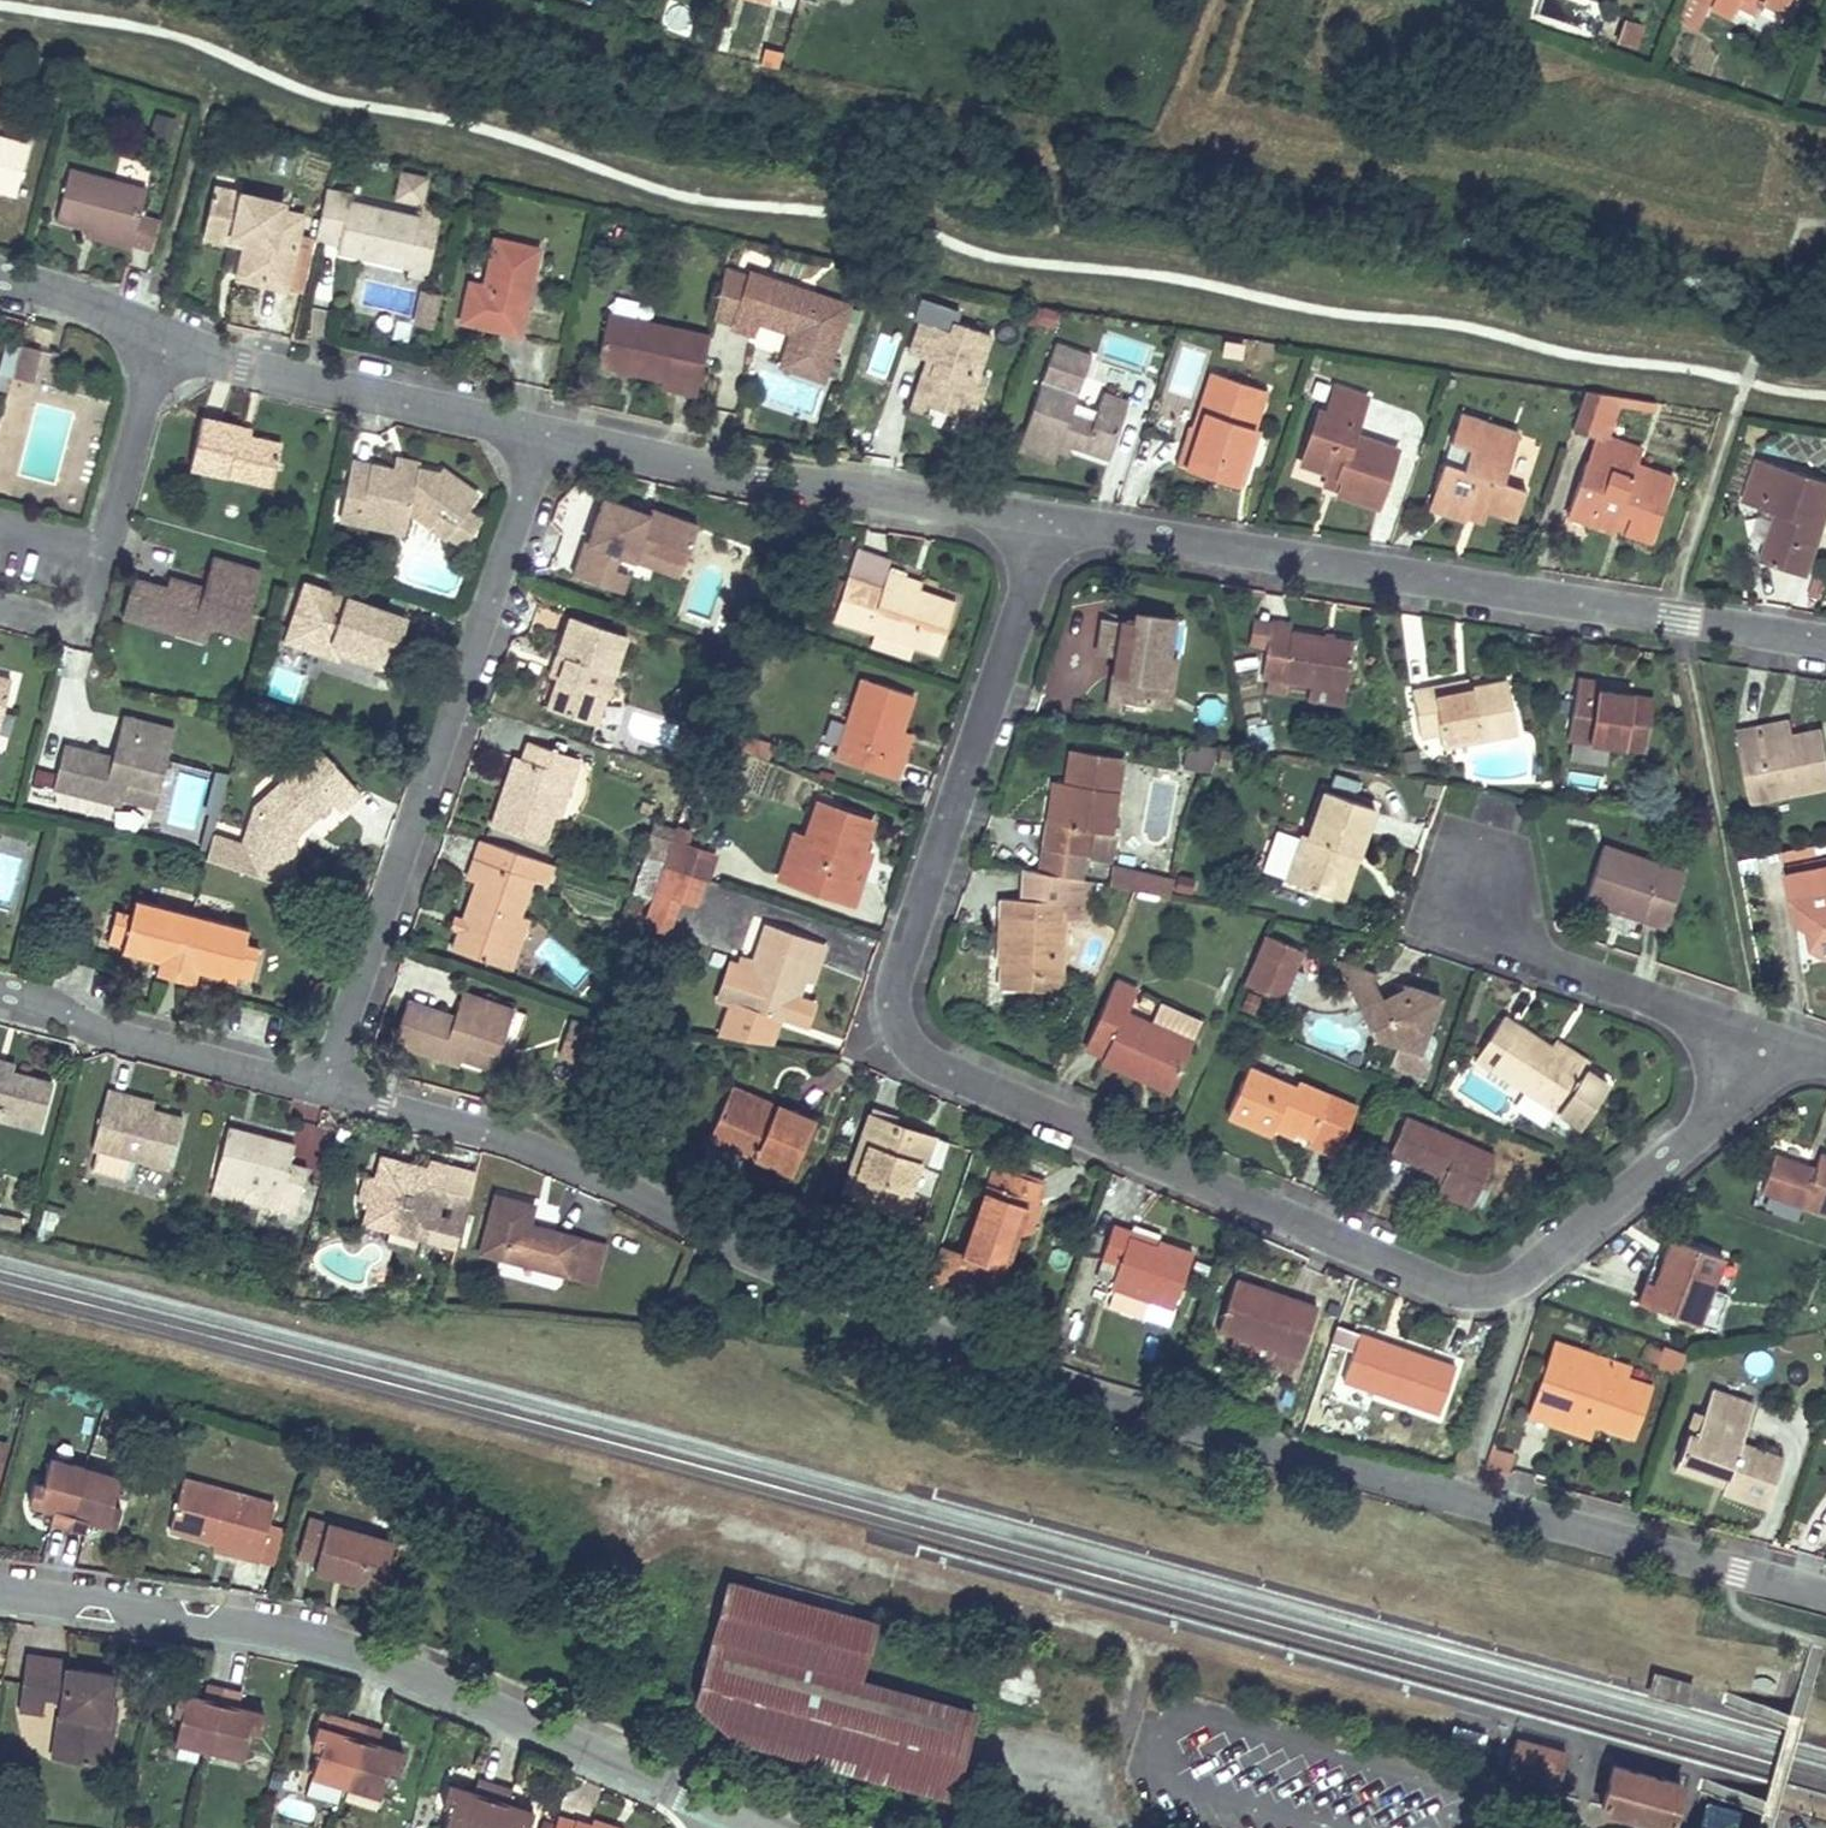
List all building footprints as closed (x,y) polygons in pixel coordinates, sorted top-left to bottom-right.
[(1715,5),(1736,15),(1741,4),(1743,0),(1717,0),(1715,5)] [(1741,4),(1757,12),(1763,0),(1743,0),(1741,4)] [(1788,12),(1793,0),(1763,0),(1788,12)] [(1635,47),(1643,24),(1626,19),(1619,41),(1635,47)] [(0,138),(0,190),(16,194),(28,146),(0,138)] [(147,189),(70,168),(56,221),(87,229),(113,236),(111,242),(131,248),(132,245),(140,216),(147,189)] [(401,172),(395,198),(421,204),(427,178),(401,172)] [(283,203),(214,187),(203,236),(232,243),(234,235),(247,238),(245,246),(270,251),(263,283),(285,288),(302,216),(281,211),(283,203)] [(326,190),(315,238),(339,243),(337,251),(409,267),(407,273),(426,278),(441,215),(421,211),(420,218),(349,202),(351,195),(326,190)] [(160,221),(140,216),(132,245),(152,250),(160,221)] [(85,235),(111,242),(113,236),(87,229),(85,235)] [(247,238),(234,235),(232,243),(245,246),(247,238)] [(302,293),(314,238),(302,236),(290,290),(302,293)] [(459,322),(519,335),(538,248),(493,238),(483,285),(468,282),(459,322)] [(270,251),(245,246),(237,277),(263,283),(270,251)] [(747,278),(724,270),(722,278),(745,285),(747,278)] [(752,335),(757,322),(783,331),(786,324),(793,327),(791,334),(780,366),(821,381),(847,306),(749,272),(747,278),(745,285),(722,278),(714,317),(732,323),(731,327),(752,335)] [(442,293),(425,290),(419,314),(437,318),(442,293)] [(661,386),(696,394),(709,335),(607,313),(595,365),(663,379),(661,386)] [(437,318),(419,314),(417,324),(435,327),(437,318)] [(969,396),(977,399),(986,375),(977,372),(990,334),(955,321),(951,331),(921,320),(910,352),(934,360),(931,371),(925,370),(911,409),(923,413),(927,403),(930,395),(940,398),(936,407),(962,415),(969,396)] [(786,324),(783,331),(791,334),(793,327),(786,324)] [(33,382),(41,351),(21,345),(12,376),(33,382)] [(1070,415),(1090,358),(1053,345),(1018,450),(1054,462),(1058,450),(1068,453),(1071,445),(1109,458),(1125,410),(1100,401),(1093,422),(1070,415)] [(929,359),(925,370),(931,371),(934,360),(929,359)] [(1186,468),(1242,487),(1249,465),(1243,463),(1254,429),(1267,391),(1212,373),(1193,428),(1199,429),(1186,468)] [(1397,450),(1354,435),(1367,397),(1335,386),(1326,413),(1319,411),(1301,463),(1328,472),(1343,477),(1340,489),(1338,493),(1377,507),(1397,450)] [(1619,396),(1585,391),(1574,427),(1596,435),(1598,435),(1600,429),(1608,432),(1617,403),(1619,396)] [(1102,394),(1100,401),(1125,410),(1127,402),(1102,394)] [(927,403),(936,407),(940,398),(930,395),(927,403)] [(969,396),(962,415),(971,419),(977,399),(969,396)] [(1656,402),(1619,396),(1617,403),(1654,409),(1656,402)] [(1519,434),(1460,415),(1450,443),(1470,449),(1464,469),(1444,462),(1428,507),(1466,520),(1468,516),(1472,504),(1486,509),(1516,519),(1526,490),(1503,482),(1519,434)] [(272,485),(282,444),(250,437),(237,434),(239,426),(202,417),(190,467),(272,485)] [(239,427),(237,434),(250,437),(252,430),(239,427)] [(1178,466),(1186,468),(1199,429),(1193,428),(1191,427),(1178,466)] [(1243,463),(1249,465),(1261,432),(1254,429),(1243,463)] [(1596,464),(1606,435),(1607,436),(1608,432),(1600,429),(1598,435),(1596,435),(1586,460),(1596,464)] [(1674,477),(1637,464),(1643,449),(1607,436),(1606,435),(1596,464),(1586,460),(1570,507),(1592,515),(1590,522),(1613,530),(1614,526),(1620,509),(1630,513),(1624,530),(1651,540),(1674,477)] [(1470,449),(1450,443),(1444,462),(1464,469),(1470,449)] [(419,463),(396,458),(393,470),(398,471),(405,466),(418,469),(419,463)] [(1806,576),(1825,518),(1825,481),(1760,458),(1745,502),(1783,514),(1781,521),(1777,520),(1763,561),(1806,576)] [(352,461),(350,469),(369,473),(371,465),(352,461)] [(350,469),(339,519),(359,523),(362,511),(407,521),(409,513),(412,513),(447,539),(449,536),(463,547),(481,522),(467,511),(478,496),(442,469),(439,474),(418,469),(405,466),(398,471),(393,470),(371,465),(369,473),(350,469)] [(1340,489),(1343,477),(1328,472),(1324,484),(1340,489)] [(638,545),(685,561),(697,525),(650,508),(648,514),(631,508),(603,499),(588,543),(585,542),(573,576),(607,588),(614,569),(619,555),(633,560),(638,545)] [(631,508),(648,514),(650,508),(633,503),(631,508)] [(1481,521),(1486,509),(1472,504),(1468,516),(1481,521)] [(1592,515),(1570,507),(1568,514),(1590,522),(1592,515)] [(1614,526),(1624,530),(1630,513),(1620,509),(1614,526)] [(362,511),(359,523),(404,533),(407,521),(362,511)] [(806,520),(789,518),(788,530),(805,533),(806,520)] [(638,545),(633,560),(680,576),(685,561),(638,545)] [(213,557),(207,578),(210,580),(208,589),(204,588),(169,578),(166,589),(133,580),(122,617),(176,633),(181,617),(211,626),(249,637),(257,609),(252,607),(262,572),(213,557)] [(628,574),(614,569),(607,588),(622,593),(628,574)] [(887,571),(884,580),(918,591),(922,582),(887,571)] [(847,578),(833,618),(875,632),(914,645),(940,654),(956,604),(884,580),(881,590),(847,578)] [(734,596),(749,601),(754,587),(739,581),(734,596)] [(406,603),(392,598),(387,612),(305,583),(285,640),(328,655),(336,632),(345,635),(342,644),(381,658),(388,638),(396,641),(404,617),(401,616),(406,603)] [(1116,664),(1109,705),(1122,707),(1124,697),(1125,688),(1136,690),(1134,699),(1161,702),(1163,684),(1173,686),(1176,661),(1168,659),(1174,620),(1136,614),(1135,624),(1103,619),(1098,649),(1118,651),(1124,652),(1121,664),(1116,664)] [(560,671),(548,708),(596,725),(626,635),(570,616),(557,655),(567,659),(563,672),(560,671)] [(211,626),(181,617),(176,633),(206,642),(211,626)] [(1269,629),(1251,627),(1247,654),(1265,656),(1266,646),(1269,629)] [(1269,629),(1266,646),(1287,649),(1290,633),(1269,629)] [(336,632),(328,655),(337,658),(339,652),(378,666),(381,658),(342,644),(345,635),(336,632)] [(909,659),(914,645),(875,632),(870,646),(909,659)] [(1287,649),(1266,646),(1265,656),(1262,676),(1312,684),(1346,690),(1353,643),(1290,633),(1287,649)] [(388,638),(381,658),(389,661),(396,641),(388,638)] [(567,659),(557,655),(550,675),(558,678),(560,671),(563,672),(567,659)] [(1595,680),(1578,677),(1567,739),(1646,751),(1654,699),(1623,694),(1593,690),(1595,682),(1595,680)] [(3,713),(10,680),(0,678),(0,712),(3,713)] [(836,759),(897,778),(904,759),(893,756),(901,730),(913,695),(862,679),(836,759)] [(1468,681),(1432,688),(1433,696),(1470,689),(1468,681)] [(1412,692),(1420,736),(1439,732),(1441,747),(1517,732),(1507,682),(1470,689),(1433,696),(1432,688),(1412,692)] [(1595,682),(1593,690),(1623,694),(1624,686),(1595,682)] [(1163,684),(1161,702),(1170,704),(1173,686),(1163,684)] [(1344,705),(1346,690),(1312,684),(1310,699),(1344,705)] [(1124,697),(1134,699),(1136,690),(1125,688),(1124,697)] [(175,729),(123,716),(111,761),(98,757),(99,755),(64,745),(53,788),(122,806),(123,801),(127,781),(159,789),(175,729)] [(1790,724),(1760,729),(1763,744),(1792,738),(1790,724)] [(1751,802),(1825,788),(1825,744),(1824,732),(1792,738),(1763,744),(1760,729),(1738,733),(1751,802)] [(901,730),(893,756),(904,759),(911,734),(901,730)] [(751,732),(745,751),(766,759),(772,740),(751,732)] [(579,759),(528,742),(522,759),(515,757),(491,826),(542,843),(553,812),(565,776),(573,778),(579,759)] [(340,811),(360,793),(321,751),(310,747),(294,761),(299,766),(255,806),(242,845),(212,835),(206,859),(295,889),(298,882),(289,867),(286,866),(297,834),(292,827),(326,796),(332,802),(340,811)] [(1110,833),(1122,757),(1071,748),(1065,782),(1059,823),(1046,821),(1041,847),(1085,854),(1089,829),(1110,833)] [(560,814),(573,778),(565,776),(553,812),(560,814)] [(1052,780),(1046,821),(1059,823),(1065,782),(1052,780)] [(154,809),(159,789),(127,781),(123,801),(154,809)] [(1374,807),(1324,790),(1309,836),(1303,833),(1286,881),(1330,896),(1346,851),(1357,855),(1374,807)] [(292,827),(297,834),(332,802),(326,796),(292,827)] [(791,883),(853,905),(860,885),(851,883),(862,851),(872,823),(818,804),(806,840),(791,883)] [(688,833),(676,829),(672,840),(685,845),(688,833)] [(779,879),(791,883),(806,840),(794,835),(779,879)] [(707,880),(715,855),(685,845),(672,840),(663,865),(703,878),(707,880)] [(460,928),(452,949),(502,966),(519,916),(532,877),(546,881),(551,865),(480,841),(474,857),(467,878),(476,881),(463,920),(471,923),(469,931),(460,928)] [(1641,921),(1667,928),(1685,873),(1605,846),(1586,902),(1619,913),(1620,907),(1643,915),(1641,921)] [(862,851),(851,883),(860,885),(871,854),(862,851)] [(1346,851),(1330,896),(1341,900),(1357,855),(1346,851)] [(1824,861),(1825,868),(1812,870),(1811,863),(1789,867),(1790,875),(1788,875),(1797,921),(1808,918),(1810,930),(1813,947),(1825,945),(1825,860),(1824,861)] [(1824,861),(1811,863),(1812,870),(1825,868),(1824,861)] [(703,878),(663,865),(655,891),(695,902),(703,878)] [(1001,962),(1000,989),(1060,992),(1063,919),(1085,920),(1086,881),(1024,868),(1022,900),(999,899),(998,918),(1008,918),(1006,963),(1001,962)] [(1111,869),(1108,885),(1133,890),(1137,872),(1122,869),(1111,869)] [(1168,897),(1174,879),(1137,872),(1133,890),(1168,897)] [(678,898),(655,891),(642,925),(666,933),(678,898)] [(191,914),(135,899),(131,914),(116,910),(107,943),(122,946),(121,950),(159,960),(155,973),(175,978),(191,914)] [(643,904),(631,900),(625,918),(637,921),(643,904)] [(1620,907),(1619,913),(1641,921),(1643,915),(1620,907)] [(248,929),(191,914),(175,978),(194,983),(197,971),(234,980),(235,977),(251,980),(259,948),(244,944),(248,929)] [(510,968),(527,919),(519,916),(502,966),(510,968)] [(1008,918),(998,918),(996,962),(1001,962),(1006,963),(1008,918)] [(1810,930),(1808,918),(1797,921),(1810,930)] [(463,920),(460,928),(469,931),(471,923),(463,920)] [(747,983),(739,1005),(732,1003),(731,1005),(720,1036),(770,1045),(777,1025),(770,1023),(773,1017),(788,1022),(797,996),(803,979),(812,981),(818,963),(824,945),(767,925),(754,962),(741,958),(739,964),(737,970),(741,972),(743,982),(747,983)] [(1301,950),(1264,934),(1243,983),(1279,999),(1301,950)] [(1813,947),(1825,956),(1825,945),(1813,947)] [(1357,967),(1335,960),(1342,975),(1357,967)] [(732,1003),(739,1005),(747,983),(743,982),(741,972),(737,970),(739,964),(730,961),(717,1001),(731,1005),(732,1003)] [(1379,975),(1357,967),(1342,975),(1349,989),(1372,978),(1379,975)] [(1381,995),(1372,978),(1349,989),(1358,1007),(1381,995)] [(1191,1042),(1126,1013),(1135,991),(1113,982),(1085,1047),(1103,1055),(1101,1060),(1141,1078),(1144,1071),(1174,1084),(1192,1042),(1191,1042)] [(1483,987),(1475,984),(1463,1019),(1471,1022),(1483,987)] [(1408,985),(1382,998),(1385,1004),(1417,989),(1408,985)] [(1441,996),(1417,989),(1385,1004),(1382,998),(1381,995),(1358,1007),(1373,1037),(1399,1046),(1395,1061),(1398,1068),(1427,1078),(1432,1063),(1421,1054),(1409,1049),(1417,1029),(1428,1033),(1441,996)] [(1126,1013),(1191,1042),(1200,1019),(1135,991),(1126,1013)] [(441,1013),(407,1001),(393,1043),(460,1066),(461,1060),(468,1042),(499,1052),(513,1010),(463,993),(454,1020),(440,1016),(441,1013)] [(817,1003),(797,996),(788,1022),(808,1029),(817,1003)] [(1551,1048),(1503,1017),(1476,1059),(1581,1127),(1608,1085),(1585,1071),(1551,1048)] [(591,1029),(572,1022),(560,1056),(580,1063),(591,1029)] [(598,1031),(591,1029),(580,1063),(586,1065),(598,1031)] [(1417,1029),(1409,1049),(1421,1054),(1428,1033),(1417,1029)] [(1555,1041),(1551,1048),(1585,1071),(1589,1063),(1555,1041)] [(492,1070),(499,1052),(468,1042),(461,1060),(492,1070)] [(0,1061),(0,1069),(13,1073),(15,1065),(0,1061)] [(1328,1095),(1297,1082),(1295,1087),(1247,1067),(1227,1115),(1270,1134),(1273,1128),(1276,1122),(1293,1129),(1309,1136),(1307,1143),(1336,1155),(1350,1122),(1322,1111),(1328,1095)] [(40,1130),(53,1083),(13,1073),(0,1069),(0,1119),(40,1130)] [(1144,1071),(1141,1078),(1171,1090),(1174,1084),(1144,1071)] [(731,1085),(728,1093),(773,1112),(776,1104),(731,1085)] [(131,1159),(169,1169),(182,1118),(152,1109),(125,1102),(127,1096),(107,1090),(91,1149),(98,1150),(92,1171),(125,1180),(131,1159)] [(814,1120),(776,1104),(773,1112),(728,1093),(709,1138),(791,1173),(814,1120)] [(1322,1111),(1350,1122),(1356,1107),(1328,1095),(1322,1111)] [(154,1102),(127,1096),(125,1102),(152,1109),(154,1102)] [(895,1118),(872,1110),(843,1193),(906,1215),(914,1192),(931,1199),(941,1170),(924,1164),(914,1160),(923,1134),(893,1124),(895,1118)] [(1405,1117),(1390,1153),(1443,1176),(1437,1192),(1473,1207),(1495,1156),(1405,1117)] [(1290,1136),(1293,1129),(1276,1122),(1273,1128),(1290,1136)] [(210,1193),(294,1215),(307,1169),(289,1164),(294,1145),(228,1128),(210,1193)] [(933,1137),(923,1134),(914,1160),(924,1164),(933,1137)] [(1825,1214),(1825,1156),(1821,1154),(1816,1169),(1774,1155),(1762,1192),(1825,1214)] [(476,1175),(430,1163),(428,1170),(382,1158),(376,1180),(380,1186),(377,1198),(371,1202),(365,1224),(456,1247),(476,1175)] [(1011,1173),(993,1167),(963,1255),(940,1247),(929,1278),(990,1300),(995,1297),(1019,1227),(1028,1200),(1036,1202),(1042,1184),(1011,1173)] [(380,1186),(376,1180),(366,1178),(360,1199),(371,1202),(377,1198),(380,1186)] [(837,1210),(841,1199),(819,1191),(815,1203),(837,1210)] [(605,1246),(529,1225),(535,1205),(495,1195),(479,1254),(594,1285),(605,1246)] [(797,1226),(806,1229),(815,1203),(806,1199),(797,1226)] [(1036,1202),(1028,1200),(1019,1227),(1032,1231),(1041,1204),(1036,1202)] [(0,1213),(0,1225),(20,1230),(22,1219),(0,1213)] [(1113,1226),(1102,1258),(1119,1264),(1111,1287),(1174,1308),(1193,1253),(1158,1241),(1156,1247),(1129,1238),(1131,1232),(1113,1226)] [(1158,1241),(1131,1232),(1129,1238),(1156,1247),(1158,1241)] [(1723,1257),(1672,1237),(1657,1279),(1662,1281),(1652,1307),(1698,1325),(1712,1287),(1723,1257)] [(1639,1302),(1652,1307),(1662,1281),(1657,1279),(1649,1276),(1639,1302)] [(1266,1364),(1294,1374),(1317,1308),(1289,1298),(1287,1304),(1263,1296),(1265,1290),(1235,1279),(1218,1328),(1235,1335),(1230,1350),(1267,1363),(1266,1364)] [(1728,1294),(1712,1287),(1698,1325),(1714,1331),(1728,1294)] [(1289,1298),(1265,1290),(1263,1296),(1287,1304),(1289,1298)] [(1383,1332),(1380,1341),(1397,1347),(1400,1338),(1383,1332)] [(1380,1341),(1359,1333),(1343,1381),(1376,1392),(1439,1414),(1455,1366),(1397,1347),(1380,1341)] [(1594,1422),(1632,1436),(1648,1387),(1608,1373),(1612,1361),(1555,1341),(1542,1379),(1563,1386),(1559,1400),(1557,1404),(1595,1417),(1594,1422)] [(1657,1366),(1679,1373),(1685,1354),(1664,1346),(1657,1366)] [(1181,1381),(1194,1386),(1199,1372),(1185,1368),(1181,1381)] [(1559,1400),(1563,1386),(1542,1379),(1537,1393),(1559,1400)] [(1372,1405),(1376,1392),(1343,1381),(1338,1393),(1372,1405)] [(1740,1444),(1754,1405),(1712,1391),(1704,1415),(1696,1436),(1688,1434),(1679,1459),(1728,1476),(1725,1486),(1723,1492),(1767,1507),(1783,1459),(1740,1444)] [(1594,1422),(1595,1417),(1557,1404),(1555,1410),(1594,1422)] [(1309,1405),(1303,1421),(1316,1425),(1322,1409),(1309,1405)] [(1695,1412),(1688,1434),(1696,1436),(1704,1415),(1695,1412)] [(1514,1454),(1491,1449),(1485,1469),(1508,1475),(1514,1454)] [(51,1523),(86,1533),(90,1520),(115,1527),(121,1508),(112,1506),(120,1478),(51,1458),(43,1486),(34,1483),(29,1503),(55,1510),(51,1523)] [(1725,1486),(1728,1476),(1679,1459),(1675,1469),(1725,1486)] [(215,1542),(240,1549),(238,1556),(258,1562),(269,1523),(274,1505),(183,1481),(170,1530),(215,1542)] [(380,1589),(393,1542),(308,1519),(298,1556),(316,1561),(314,1570),(380,1589)] [(269,1523),(258,1562),(274,1566),(285,1528),(269,1523)] [(213,1550),(238,1556),(240,1549),(215,1542),(213,1550)] [(696,1702),(737,1740),(950,1799),(974,1712),(858,1679),(874,1622),(729,1581),(696,1702)] [(68,1668),(68,1661),(27,1656),(21,1694),(45,1697),(61,1699),(59,1715),(75,1718),(69,1762),(108,1767),(114,1722),(108,1721),(110,1704),(114,1674),(68,1668)] [(1692,1684),(1656,1675),(1653,1686),(1688,1696),(1692,1684)] [(238,1707),(241,1693),(206,1685),(203,1699),(176,1692),(172,1711),(180,1713),(174,1741),(244,1757),(250,1730),(260,1732),(264,1713),(238,1707)] [(45,1697),(21,1694),(19,1710),(43,1713),(45,1697)] [(108,1721),(114,1722),(116,1705),(110,1704),(108,1721)] [(53,1759),(69,1762),(75,1718),(59,1715),(53,1759)] [(376,1744),(381,1731),(346,1721),(342,1734),(316,1726),(310,1745),(319,1748),(311,1775),(380,1795),(389,1768),(397,1771),(403,1752),(376,1744)] [(1473,1740),(1476,1729),(1453,1723),(1450,1734),(1473,1740)] [(1507,1770),(1556,1784),(1565,1753),(1516,1738),(1507,1770)] [(1613,1765),(1603,1806),(1670,1824),(1680,1784),(1613,1765)] [(310,1779),(306,1794),(337,1802),(341,1788),(310,1779)] [(512,1791),(478,1781),(474,1794),(448,1785),(442,1804),(450,1807),(444,1827),(529,1827),(534,1813),(508,1804),(512,1791)] [(1718,1827),(1738,1827),(1742,1811),(1710,1804),(1705,1825),(1718,1827)]
